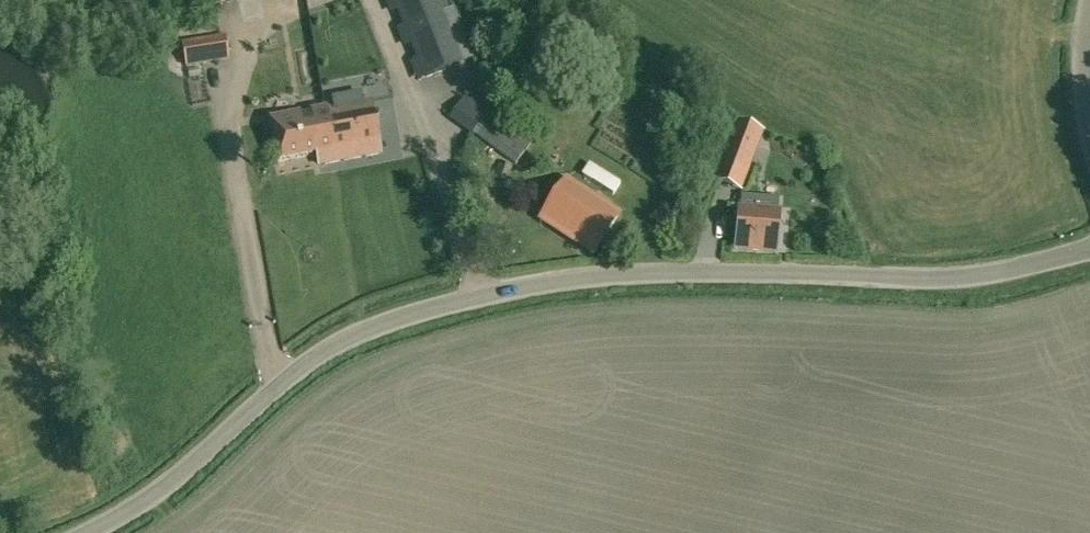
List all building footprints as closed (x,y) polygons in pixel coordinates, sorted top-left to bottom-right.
[(400,31),(404,29),(425,82),(458,69),(437,16),(445,13),(440,0),(388,0),(400,31)] [(186,67),(229,59),(225,35),(182,42),(186,67)] [(496,101),(486,115),(465,100),(452,118),(517,164),(530,146),(507,130),(517,116),(496,101)] [(322,164),(380,154),(372,103),(272,120),(279,161),(320,154),(322,164)] [(759,146),(745,141),(751,126),(737,121),(721,161),(750,172),(759,146)] [(594,252),(617,216),(565,182),(541,218),(594,252)] [(775,252),(779,213),(739,209),(735,249),(775,252)]
